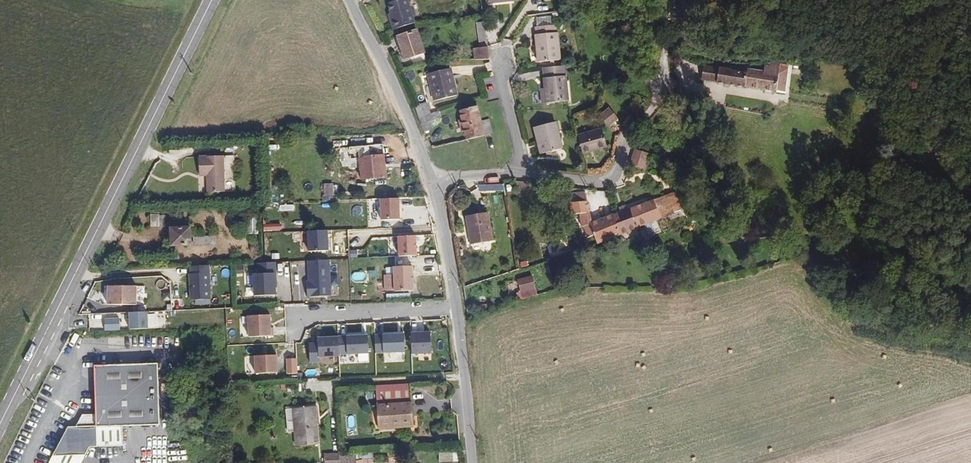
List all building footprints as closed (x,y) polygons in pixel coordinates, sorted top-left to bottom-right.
[(386,22),(389,32),(411,23),(402,0),(396,0),(382,5),(386,15),(388,21),(386,22)] [(540,18),(541,28),(554,27),(553,18),(540,18)] [(493,59),(491,45),(488,26),(479,29),(481,48),(476,49),(478,60),(493,59)] [(541,28),(537,28),(539,63),(560,62),(558,26),(554,27),(541,28)] [(412,30),(394,38),(402,59),(420,52),(412,30)] [(796,68),(797,63),(791,63),(779,63),(779,66),(773,65),(772,70),(738,64),(737,68),(734,83),(786,90),(786,88),(789,68),(796,68)] [(568,83),(564,64),(542,67),(546,91),(548,105),(573,101),(570,83),(568,83)] [(710,79),(734,83),(737,68),(728,66),(727,67),(712,65),(710,79)] [(786,88),(793,89),(796,68),(789,68),(786,88)] [(451,70),(429,73),(433,101),(455,99),(451,70)] [(416,116),(429,112),(425,102),(413,106),(416,116)] [(479,106),(460,111),(463,141),(490,133),(488,117),(480,119),(479,106)] [(431,120),(429,112),(416,116),(418,126),(431,120)] [(607,115),(597,121),(604,131),(614,125),(607,115)] [(550,121),(529,125),(535,152),(556,148),(550,121)] [(573,139),(576,159),(601,154),(598,134),(573,139)] [(634,151),(629,166),(644,172),(649,156),(634,151)] [(362,186),(387,185),(387,154),(362,154),(362,186)] [(217,157),(194,159),(195,176),(202,176),(204,194),(219,193),(217,157)] [(332,184),(323,185),(324,192),(332,192),(332,184)] [(676,209),(669,188),(635,201),(643,221),(645,227),(649,225),(647,220),(650,219),(676,209)] [(588,234),(591,242),(615,233),(607,212),(585,220),(580,190),(562,192),(565,214),(574,213),(576,226),(578,225),(582,236),(588,234)] [(399,197),(380,198),(381,220),(400,219),(399,197)] [(607,212),(615,233),(638,224),(643,221),(635,201),(607,212)] [(482,214),(461,217),(465,244),(485,241),(482,214)] [(257,218),(247,218),(248,233),(257,233),(257,218)] [(645,227),(649,234),(656,232),(650,219),(647,220),(649,225),(645,227)] [(644,236),(649,234),(645,227),(643,221),(638,224),(644,236)] [(191,223),(167,224),(168,246),(192,245),(191,223)] [(323,231),(303,231),(304,252),(324,251),(323,231)] [(211,236),(194,235),(193,243),(211,244),(211,236)] [(415,235),(397,236),(398,257),(416,256),(415,235)] [(329,259),(306,261),(308,298),(331,297),(329,259)] [(211,299),(209,265),(189,266),(190,301),(211,299)] [(379,276),(380,292),(387,291),(387,292),(405,291),(404,267),(386,269),(386,276),(379,276)] [(275,272),(252,273),(254,297),(276,295),(275,272)] [(525,278),(510,282),(513,294),(528,289),(525,278)] [(106,307),(137,305),(135,285),(105,286),(106,307)] [(148,329),(147,312),(127,313),(128,330),(148,329)] [(246,315),(247,337),(271,336),(270,314),(246,315)] [(404,351),(403,331),(381,333),(382,352),(404,351)] [(430,331),(411,331),(412,354),(431,353),(430,331)] [(317,356),(347,354),(346,335),(346,334),(316,336),(317,356)] [(369,353),(368,334),(346,335),(347,354),(369,353)] [(385,361),(405,361),(405,352),(385,352),(385,361)] [(278,374),(277,354),(253,355),(254,375),(278,374)] [(287,373),(298,373),(298,358),(287,358),(287,373)] [(92,364),(95,414),(80,417),(75,426),(68,427),(49,462),(80,462),(90,447),(122,445),(122,426),(158,423),(157,362),(92,364)] [(411,426),(409,380),(375,382),(377,428),(411,426)] [(316,416),(318,416),(317,406),(294,408),(297,445),(317,444),(316,424),(316,416)] [(358,462),(358,449),(332,451),(333,462),(357,462),(358,462)] [(367,462),(366,449),(358,449),(358,462),(367,462)] [(318,462),(333,462),(332,451),(318,453),(318,462)] [(458,451),(439,452),(439,462),(458,462),(458,451)]
